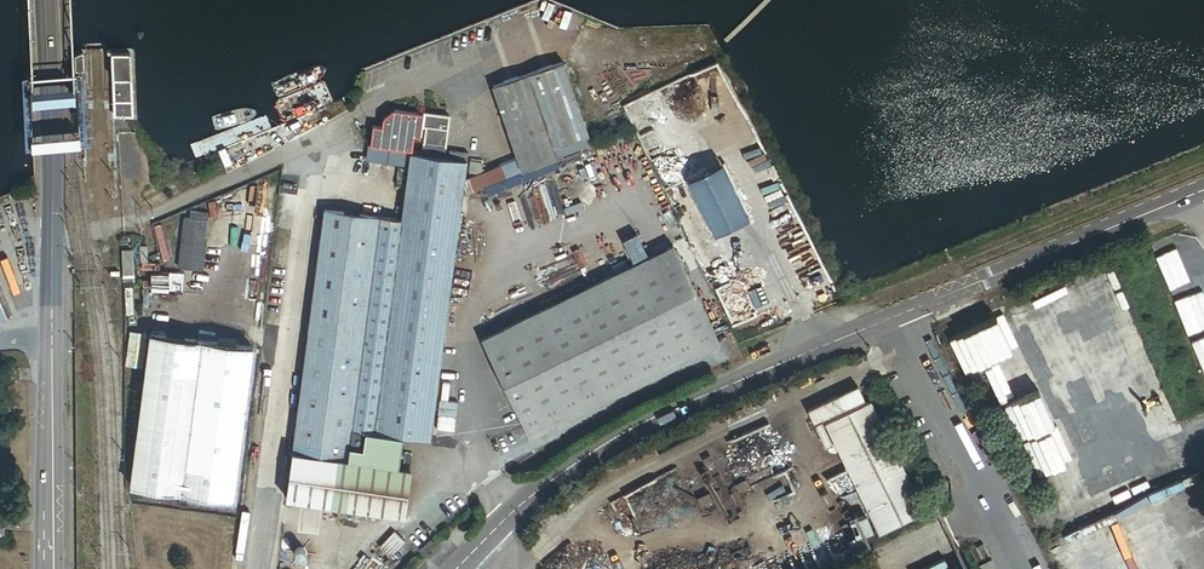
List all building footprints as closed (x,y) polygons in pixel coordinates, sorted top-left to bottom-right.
[(136,116),(134,51),(114,51),(116,117),(136,116)] [(85,52),(78,55),(79,70),(87,70),(85,52)] [(566,63),(495,88),(520,160),(526,175),(594,148),(573,85),(567,67),(566,63)] [(573,65),(567,67),(573,85),(580,82),(573,65)] [(419,108),(418,116),(426,117),(426,115),(427,109),(419,108)] [(376,128),(374,146),(414,152),(416,137),(423,138),(424,131),(426,117),(418,116),(397,112),(387,121),(385,129),(376,128)] [(425,155),(425,156),(445,158),(450,119),(426,115),(426,117),(424,131),(428,131),(425,155)] [(411,157),(411,154),(371,148),(369,162),(409,167),(411,157)] [(289,498),(346,506),(351,463),(356,430),(402,436),(431,440),(467,164),(411,157),(409,167),(402,221),(327,211),(289,498)] [(493,189),(526,175),(520,160),(487,173),(493,189)] [(485,164),(471,163),(470,176),(478,177),(487,173),(485,164)] [(752,219),(726,165),(692,181),(718,236),(752,219)] [(469,180),(466,199),(493,189),(487,173),(478,177),(469,180)] [(284,198),(299,199),(302,179),(287,177),(284,198)] [(186,221),(181,270),(204,272),(209,223),(186,221)] [(150,248),(142,249),(142,265),(150,265),(150,248)] [(677,248),(484,343),(527,429),(719,334),(677,248)] [(137,252),(122,252),(123,286),(138,285),(137,252)] [(148,337),(132,335),(128,368),(143,370),(148,337)] [(141,419),(139,435),(132,487),(236,501),(255,350),(152,337),(145,390),(137,389),(135,404),(143,405),(141,419)] [(19,366),(5,367),(7,382),(19,382),(19,366)] [(861,388),(811,412),(818,425),(868,401),(861,388)] [(929,513),(874,402),(827,425),(882,536),(929,513)] [(130,434),(139,435),(141,419),(132,418),(130,434)] [(825,424),(818,428),(829,449),(836,446),(825,424)] [(402,436),(356,430),(351,463),(398,469),(402,436)] [(406,513),(411,471),(398,469),(351,463),(346,506),(406,513)]
